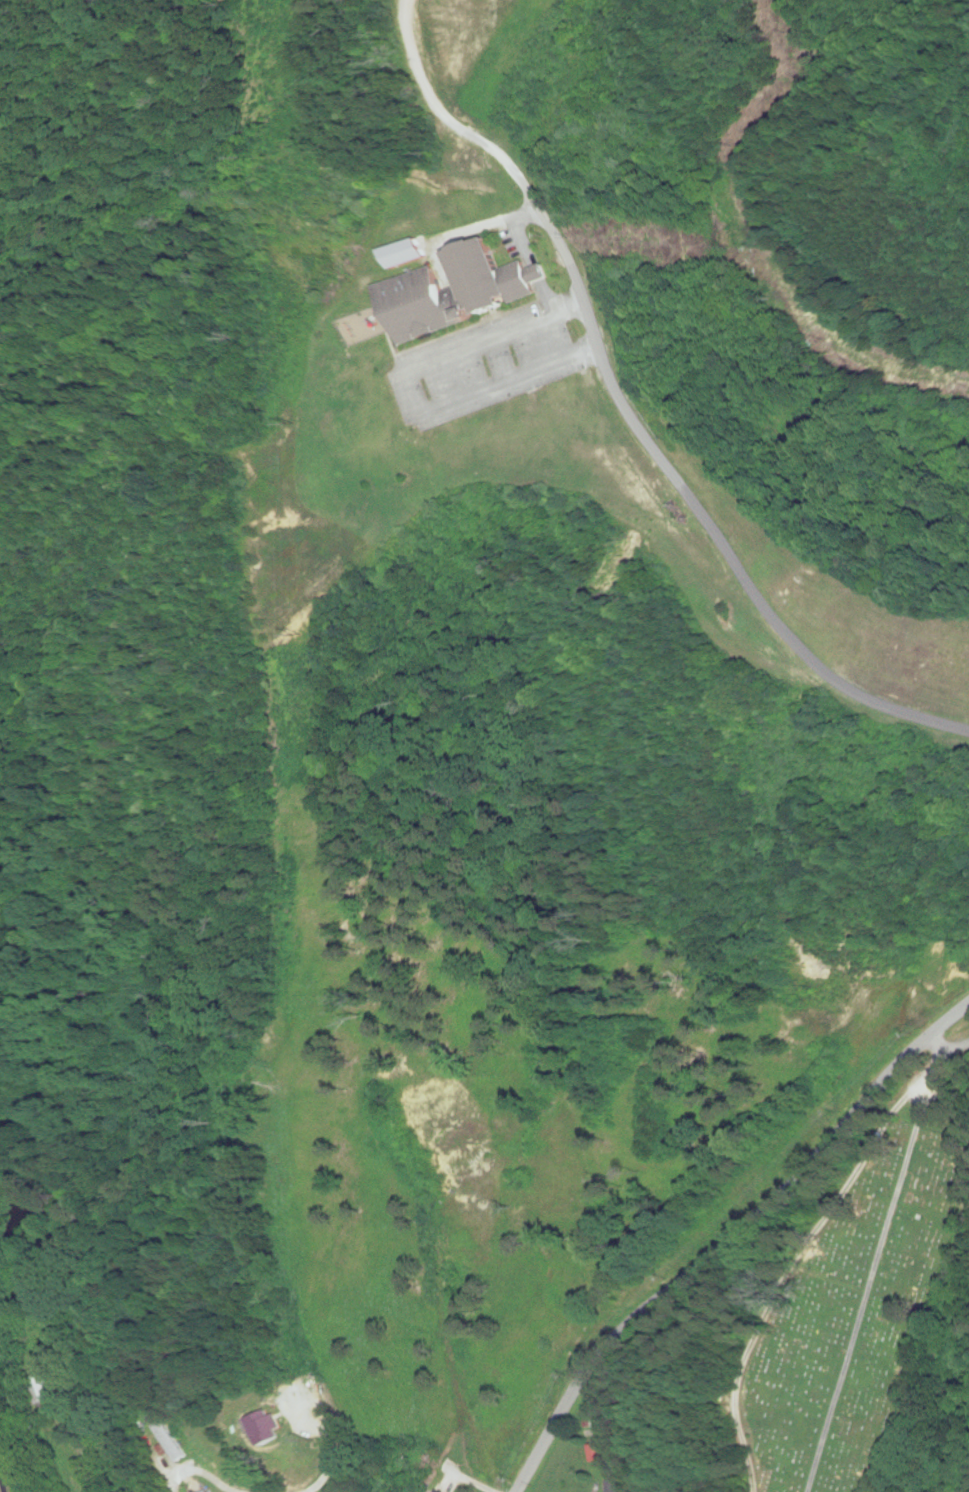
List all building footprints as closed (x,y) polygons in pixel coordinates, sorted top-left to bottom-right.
[(530,298),(525,285),(541,279),(536,265),(520,271),(516,261),(491,269),(481,238),(438,252),(442,263),(376,285),(395,344),(530,298)] [(56,1400),(48,1373),(28,1378),(36,1406),(56,1400)] [(246,1419),(260,1446),(282,1435),(268,1408),(246,1419)] [(151,1427),(173,1464),(183,1458),(160,1421),(151,1427)] [(587,1446),(590,1463),(602,1461),(599,1444),(587,1446)]
